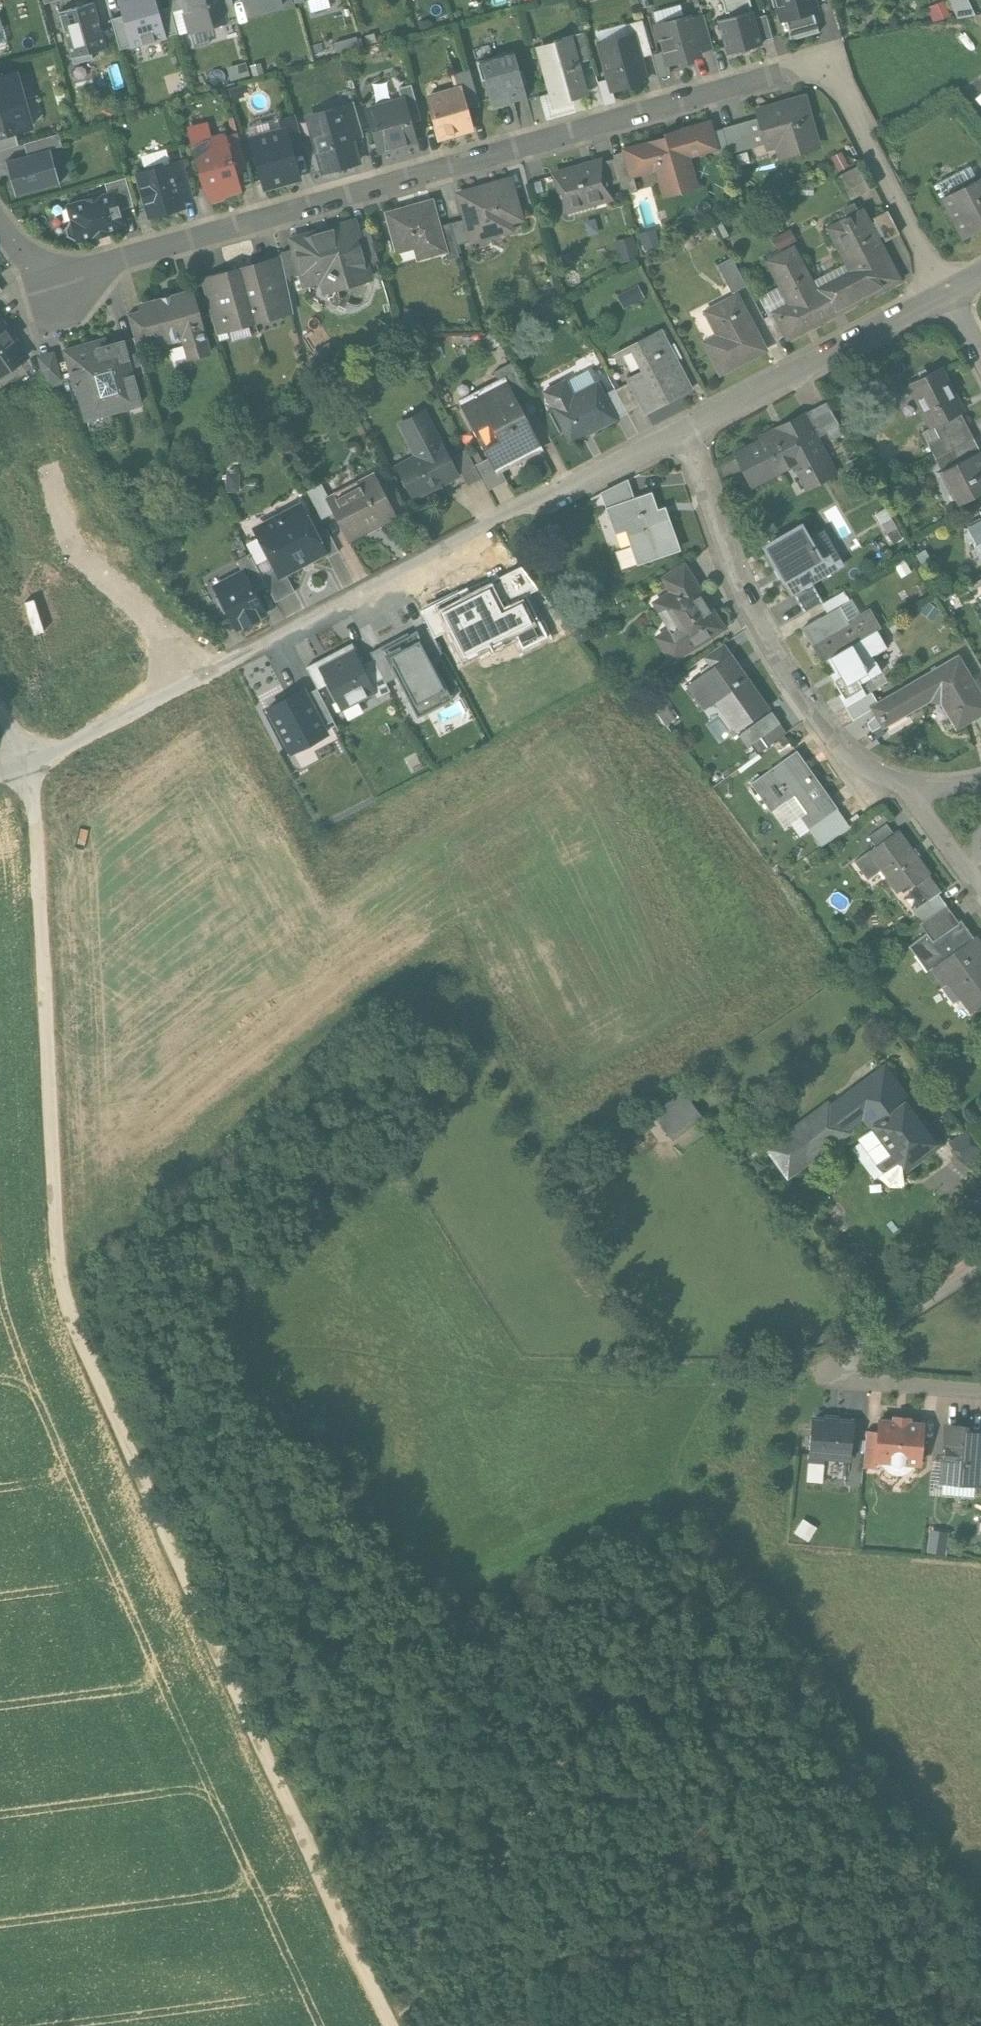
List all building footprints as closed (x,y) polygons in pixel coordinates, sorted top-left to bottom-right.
[(156,0),(118,0),(123,17),(131,48),(132,50),(167,39),(167,38),(159,11),(156,0)] [(180,0),(168,0),(171,8),(172,13),(183,10),(180,0)] [(183,10),(190,33),(223,24),(225,23),(219,0),(180,0),(183,10)] [(225,23),(223,24),(224,28),(237,24),(231,0),(219,0),(225,23)] [(248,17),(282,8),(280,0),(244,0),(248,17)] [(718,21),(727,55),(762,45),(761,43),(755,19),(752,11),(751,11),(750,8),(751,7),(749,0),(722,0),(726,14),(728,14),(729,18),(718,21)] [(773,8),(778,7),(782,22),(785,21),(791,41),(819,33),(813,13),(817,12),(814,0),(771,0),(773,8)] [(955,18),(970,14),(966,0),(950,0),(955,18)] [(932,17),(945,17),(944,2),(932,3),(932,17)] [(94,4),(60,14),(74,65),(93,60),(91,53),(106,49),(94,4)] [(171,8),(159,11),(167,38),(178,35),(172,13),(171,8)] [(713,51),(703,16),(658,29),(668,64),(713,51)] [(766,16),(755,19),(761,43),(772,39),(766,16)] [(120,51),(131,48),(123,17),(111,20),(120,51)] [(625,25),(628,37),(633,36),(640,59),(652,56),(642,21),(625,25)] [(584,33),(572,37),(580,63),(591,60),(584,33)] [(628,37),(600,45),(613,91),(646,82),(640,59),(633,36),(628,37)] [(556,53),(541,57),(555,108),(589,98),(580,63),(572,37),(553,42),(556,53)] [(357,38),(334,45),(337,56),(360,50),(357,38)] [(514,53),(477,63),(482,82),(485,81),(492,108),(527,99),(523,85),(527,84),(523,72),(520,73),(514,53)] [(454,76),(458,89),(461,88),(467,110),(479,107),(469,72),(454,76)] [(24,100),(17,73),(0,78),(0,107),(24,100)] [(398,89),(401,100),(403,100),(409,124),(421,121),(411,86),(398,89)] [(458,89),(427,98),(439,140),(473,130),(467,110),(461,88),(458,89)] [(0,107),(0,136),(15,132),(31,128),(24,100),(0,107)] [(401,100),(367,110),(380,153),(415,143),(409,124),(403,100),(401,100)] [(784,105),(757,112),(767,149),(794,142),(797,151),(818,145),(805,101),(784,107),(784,105)] [(341,106),(342,110),(343,110),(352,141),(364,138),(354,103),(341,106)] [(342,110),(308,120),(323,173),(358,163),(352,141),(343,110),(342,110)] [(280,120),(283,131),(285,130),(292,154),(305,151),(295,116),(280,120)] [(747,124),(724,130),(731,154),(754,148),(747,124)] [(679,137),(627,152),(632,172),(656,165),(665,197),(696,188),(687,157),(715,150),(708,125),(678,134),(679,137)] [(283,131),(252,140),(265,189),(284,184),(283,179),(298,176),(292,154),(285,130),(283,131)] [(0,136),(0,151),(19,146),(15,132),(0,136)] [(238,134),(227,137),(235,166),(246,163),(238,134)] [(24,145),(27,156),(51,150),(51,151),(62,147),(59,135),(24,145)] [(201,142),(192,150),(203,187),(210,204),(222,202),(226,197),(241,192),(235,166),(227,137),(221,135),(211,137),(211,140),(201,142)] [(27,156),(6,162),(16,197),(60,184),(51,151),(51,150),(27,156)] [(632,172),(627,152),(614,155),(614,159),(621,182),(625,197),(638,194),(632,172)] [(614,159),(600,163),(606,186),(621,182),(614,159)] [(600,163),(557,175),(566,210),(610,198),(606,186),(600,163)] [(184,165),(173,168),(182,203),(194,199),(184,165)] [(146,173),(138,175),(149,217),(184,208),(182,203),(173,168),(172,166),(163,168),(163,166),(145,170),(146,173)] [(966,237),(980,229),(980,179),(972,184),(965,170),(938,184),(966,237)] [(105,184),(108,196),(115,194),(120,211),(134,207),(126,179),(105,184)] [(511,179),(459,194),(466,219),(473,242),(514,230),(512,222),(522,219),(511,179)] [(108,196),(68,207),(72,221),(70,222),(66,230),(68,238),(76,242),(96,236),(95,232),(106,229),(107,233),(125,229),(120,211),(115,194),(108,196)] [(431,202),(388,214),(398,251),(412,247),(416,258),(444,250),(445,250),(438,226),(431,202)] [(853,276),(831,288),(842,310),(899,280),(862,211),(828,229),(847,266),(853,276)] [(888,211),(873,218),(885,241),(900,234),(888,211)] [(466,219),(450,223),(456,246),(473,242),(466,219)] [(456,246),(450,223),(438,226),(445,250),(444,250),(446,262),(460,258),(456,246)] [(354,224),(294,242),(296,248),(302,274),(304,286),(321,284),(323,294),(374,281),(369,263),(365,264),(356,231),(354,224)] [(369,227),(356,231),(365,264),(369,263),(378,260),(369,227)] [(788,339),(830,316),(816,291),(794,247),(767,261),(789,304),(774,312),(786,335),(788,339)] [(302,274),(296,248),(281,253),(282,260),(286,278),(302,274)] [(718,265),(732,293),(746,285),(732,258),(718,265)] [(286,278),(282,260),(268,263),(283,316),(292,313),(286,278)] [(268,263),(241,270),(256,324),(283,316),(268,263)] [(241,270),(215,278),(230,332),(256,324),(241,270)] [(230,332),(215,278),(202,281),(218,335),(230,332)] [(830,316),(842,310),(831,288),(828,284),(816,291),(830,316)] [(192,293),(140,307),(141,311),(149,341),(151,346),(167,341),(169,345),(184,341),(189,359),(209,353),(192,293)] [(704,341),(721,374),(766,350),(737,295),(706,312),(717,334),(704,341)] [(149,341),(141,311),(128,315),(135,339),(136,345),(149,341)] [(774,312),(763,318),(776,341),(786,335),(774,312)] [(0,318),(0,377),(26,358),(5,329),(7,328),(0,318)] [(660,331),(616,354),(631,382),(642,404),(646,411),(690,387),(660,331)] [(135,339),(122,343),(132,378),(145,374),(136,345),(135,339)] [(77,387),(86,420),(140,405),(132,378),(122,343),(89,352),(87,346),(65,352),(75,388),(77,387)] [(40,351),(41,380),(62,379),(61,351),(40,351)] [(494,371),(499,381),(505,378),(517,401),(528,395),(511,362),(494,371)] [(942,366),(909,383),(932,427),(938,424),(945,436),(967,425),(960,412),(965,410),(942,366)] [(499,381),(459,402),(474,431),(491,422),(500,440),(483,449),(489,459),(496,473),(500,470),(543,448),(517,401),(505,378),(499,381)] [(566,380),(545,391),(571,442),(616,419),(616,418),(604,396),(597,382),(580,391),(581,393),(574,397),(566,380)] [(631,382),(616,390),(628,412),(642,404),(631,382)] [(616,390),(604,396),(616,418),(628,412),(616,390)] [(827,403),(805,414),(817,438),(839,426),(827,403)] [(425,412),(401,424),(418,457),(399,467),(415,498),(458,475),(425,412)] [(805,414),(762,437),(766,445),(752,452),(751,449),(738,456),(753,485),(787,467),(791,473),(804,467),(813,483),(835,472),(817,438),(805,414)] [(974,439),(967,425),(945,436),(929,444),(936,459),(951,451),(974,439)] [(951,451),(957,463),(980,451),(974,439),(951,451)] [(980,451),(957,463),(942,471),(959,505),(980,494),(980,451)] [(468,455),(455,461),(469,486),(482,479),(475,466),(468,455)] [(489,459),(475,466),(482,479),(488,491),(506,482),(500,470),(496,473),(489,459)] [(329,498),(327,499),(335,514),(349,542),(352,540),(351,538),(378,524),(380,526),(396,517),(374,475),(357,483),(359,488),(331,502),(329,498)] [(602,495),(607,511),(634,501),(627,482),(602,495)] [(327,499),(329,498),(321,484),(307,492),(322,520),(335,514),(327,499)] [(634,501),(607,511),(614,528),(624,524),(632,546),(615,552),(622,571),(679,549),(664,510),(656,513),(649,495),(634,501)] [(276,568),(280,576),(285,573),(324,553),(325,553),(316,535),(300,506),(263,526),(260,538),(276,568)] [(967,528),(980,555),(980,521),(967,528)] [(808,540),(802,528),(766,549),(793,595),(794,595),(812,584),(828,575),(821,563),(837,554),(824,531),(808,540)] [(327,530),(316,535),(325,553),(324,553),(327,559),(339,553),(327,530)] [(237,562),(242,573),(243,572),(254,593),(267,587),(261,576),(250,555),(237,562)] [(677,593),(694,582),(683,564),(679,567),(678,566),(663,575),(664,576),(661,579),(669,593),(675,589),(677,593)] [(276,568),(261,576),(267,587),(275,603),(295,593),(285,573),(280,576),(276,568)] [(489,580),(433,608),(446,634),(465,670),(515,645),(518,651),(551,635),(518,570),(491,584),(489,580)] [(254,593),(243,572),(242,573),(215,587),(220,596),(215,598),(223,614),(228,612),(237,629),(265,615),(254,593)] [(694,582),(677,593),(675,589),(669,593),(656,601),(673,629),(661,637),(675,660),(722,630),(703,600),(705,598),(694,582)] [(812,584),(794,595),(804,614),(822,604),(823,604),(812,584)] [(845,591),(823,604),(822,604),(828,615),(835,610),(836,612),(852,603),(845,591)] [(430,630),(435,640),(446,634),(433,608),(422,614),(430,630)] [(823,662),(829,659),(878,631),(881,629),(870,610),(844,625),(836,612),(835,610),(828,615),(803,629),(823,662)] [(430,630),(419,636),(431,659),(442,654),(435,640),(430,630)] [(887,647),(878,631),(829,659),(835,671),(830,674),(841,693),(860,683),(881,670),(873,655),(887,647)] [(409,636),(382,650),(396,678),(407,699),(424,691),(431,704),(450,695),(431,659),(419,636),(417,632),(409,636)] [(386,683),(396,678),(382,650),(409,636),(408,633),(370,653),(373,659),(386,683)] [(713,669),(732,656),(724,644),(705,657),(713,669)] [(352,645),(329,657),(332,662),(320,669),(328,684),(342,710),(375,693),(361,666),(363,665),(352,645)] [(878,702),(880,705),(873,709),(877,716),(881,714),(885,725),(887,724),(886,723),(931,697),(943,699),(958,725),(974,716),(974,715),(980,711),(980,695),(959,655),(878,702)] [(735,729),(735,730),(769,706),(767,705),(766,706),(737,665),(738,664),(732,656),(713,669),(688,687),(704,709),(705,709),(702,704),(717,693),(740,725),(735,729)] [(332,662),(329,657),(306,668),(316,687),(317,690),(328,684),(320,669),(332,662)] [(373,659),(363,665),(361,666),(375,693),(378,698),(390,692),(386,683),(373,659)] [(860,683),(841,693),(839,695),(846,707),(867,695),(860,683)] [(329,732),(324,724),(307,692),(303,685),(265,705),(290,753),(329,732)] [(333,719),(317,690),(316,687),(307,692),(324,724),(333,719)] [(452,700),(450,695),(431,704),(424,691),(407,699),(417,718),(452,700)] [(880,705),(878,702),(872,692),(867,695),(846,707),(853,720),(873,709),(880,705)] [(772,712),(739,736),(747,747),(750,745),(757,754),(787,733),(772,712)] [(798,752),(754,783),(785,829),(802,817),(830,798),(798,752)] [(849,827),(830,798),(802,817),(820,845),(849,827)] [(876,848),(894,834),(887,824),(869,838),(876,848)] [(876,848),(855,862),(867,880),(882,869),(898,892),(912,882),(924,899),(936,890),(938,889),(898,832),(894,834),(876,848)] [(936,890),(924,899),(913,907),(923,922),(946,905),(947,905),(936,890)] [(919,924),(926,934),(932,942),(959,922),(946,905),(923,922),(919,924)] [(977,1007),(980,1004),(980,947),(974,937),(973,937),(961,921),(959,922),(932,942),(926,934),(909,947),(927,972),(931,968),(944,986),(955,978),(977,1007)] [(827,1103),(768,1147),(789,1174),(865,1117),(872,1125),(861,1134),(860,1140),(880,1167),(887,1168),(897,1160),(904,1169),(941,1141),(929,1124),(927,1126),(883,1067),(829,1107),(827,1103)] [(689,1099),(659,1121),(673,1141),(703,1118),(689,1099)] [(967,1132),(950,1145),(964,1162),(980,1150),(967,1132)] [(973,1203),(980,1214),(980,1196),(973,1203)] [(970,1231),(960,1238),(969,1250),(980,1242),(976,1237),(975,1238),(970,1231)] [(825,1420),(814,1419),(812,1450),(810,1450),(809,1461),(823,1462),(824,1457),(848,1459),(851,1423),(837,1422),(838,1420),(825,1419),(825,1420)] [(894,1422),(879,1421),(878,1433),(876,1461),(889,1462),(889,1465),(894,1466),(897,1467),(901,1467),(904,1466),(907,1466),(907,1464),(920,1465),(923,1425),(909,1423),(909,1421),(894,1420),(894,1422)] [(951,1427),(946,1431),(943,1480),(975,1484),(976,1484),(978,1459),(980,1434),(964,1433),(961,1427),(951,1427)] [(876,1461),(878,1433),(866,1432),(864,1467),(876,1468),(876,1461)]
